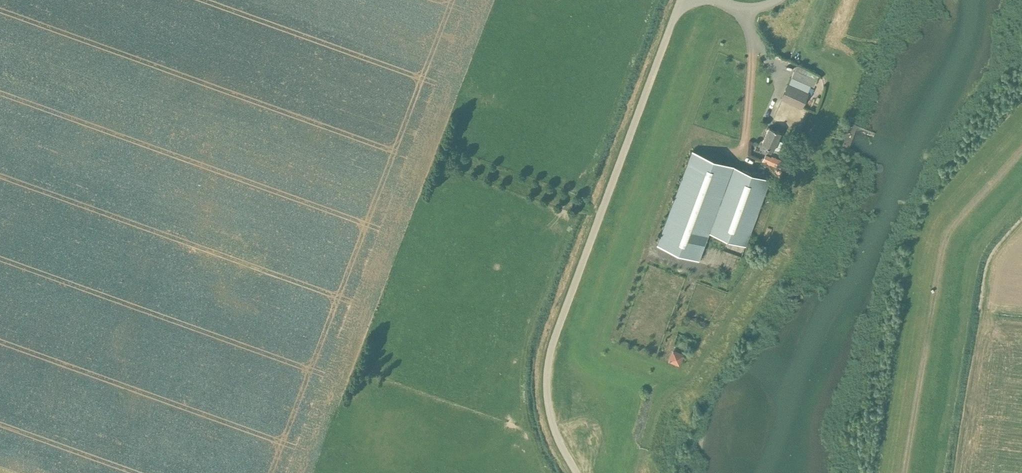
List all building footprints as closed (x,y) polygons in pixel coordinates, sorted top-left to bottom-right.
[(798,9),(794,21),(799,22),(803,11),(798,9)] [(788,85),(782,98),(801,107),(807,93),(788,85)] [(780,132),(769,127),(761,144),(767,147),(765,151),(771,153),(780,132)] [(745,245),(769,179),(733,166),(692,151),(658,246),(700,261),(710,232),(745,245)] [(765,154),(762,161),(773,166),(784,170),(786,171),(789,165),(771,157),(765,154)] [(769,180),(768,185),(779,189),(781,184),(769,180)] [(673,350),(668,361),(679,366),(684,354),(673,350)]
